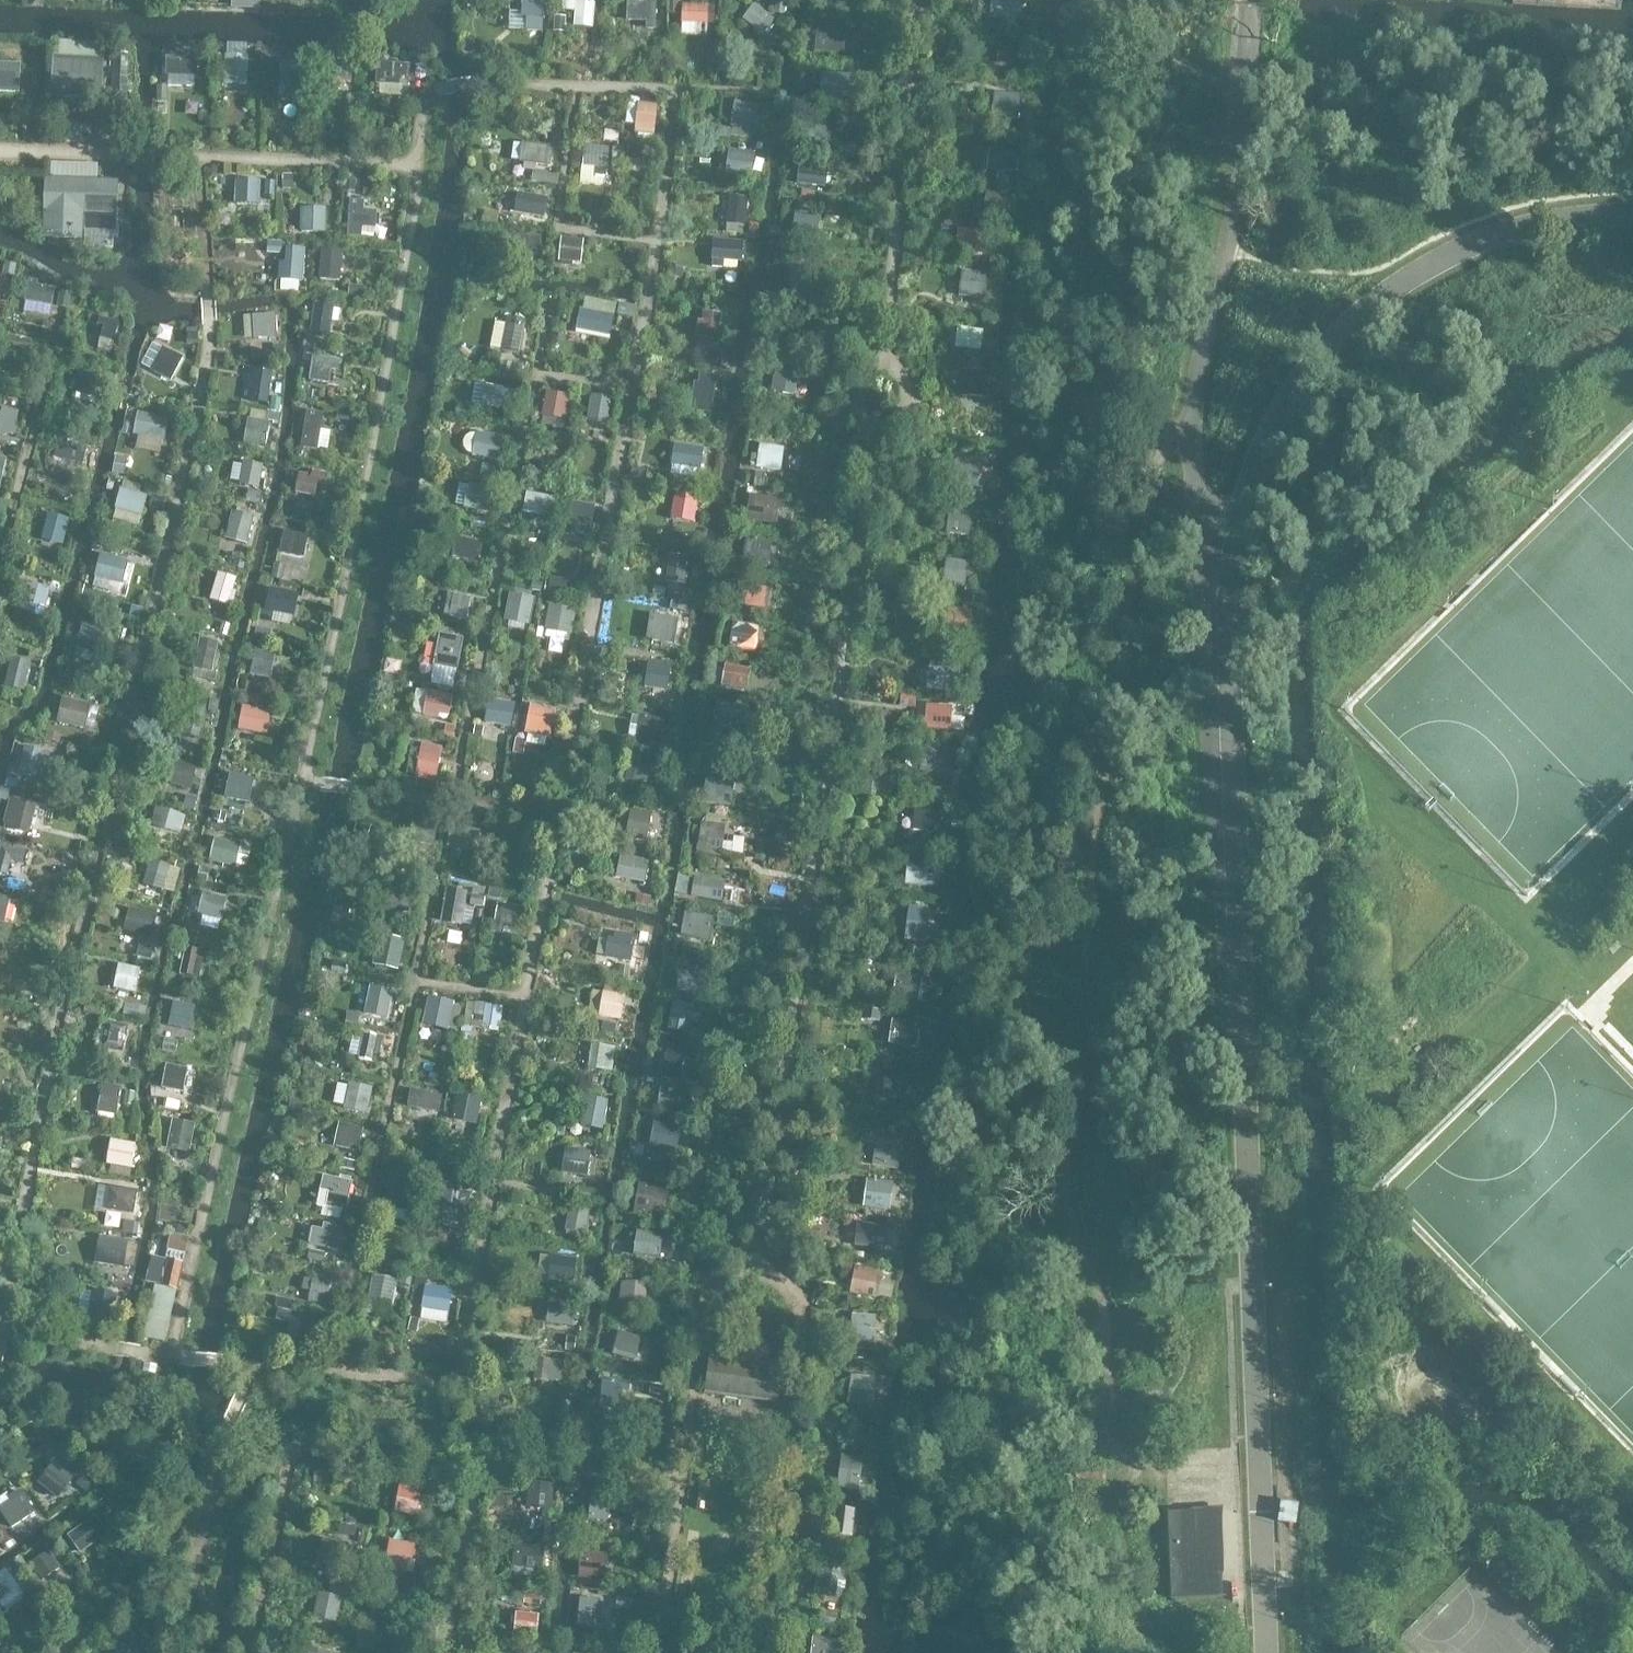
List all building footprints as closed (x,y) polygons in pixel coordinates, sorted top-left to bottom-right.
[(233,7),(259,8),(260,0),(233,0),(233,7)] [(521,14),(509,13),(509,32),(526,32),(526,34),(543,34),(544,0),(522,0),(521,14)] [(678,15),(679,0),(670,0),(670,15),(678,15)] [(782,0),(775,0),(774,14),(785,16),(787,1),(782,0)] [(989,20),(1018,22),(1019,0),(991,0),(989,20)] [(574,13),(573,28),(592,30),(595,4),(563,1),(562,12),(574,13)] [(657,2),(628,1),(627,23),(646,24),(645,31),(655,31),(657,2)] [(715,7),(682,6),(681,37),(701,37),(701,26),(715,26),(715,7)] [(774,21),(753,6),(742,21),(755,31),(753,34),(761,40),(763,37),(766,38),(774,26),(772,25),(774,21)] [(566,18),(555,18),(554,34),(565,34),(566,18)] [(816,32),(815,53),(844,55),(845,34),(837,33),(838,26),(825,25),(825,32),(816,32)] [(1025,46),(999,44),(997,66),(1023,68),(1025,46)] [(199,48),(167,47),(166,77),(198,78),(199,48)] [(275,65),(276,51),(264,51),(263,64),(275,65)] [(248,87),(249,57),(225,56),(224,86),(248,87)] [(102,99),(104,60),(54,57),(51,97),(102,99)] [(304,63),(280,62),(278,86),(303,87),(304,63)] [(22,64),(0,63),(0,92),(20,93),(22,64)] [(411,66),(376,64),(375,87),(379,87),(379,96),(407,97),(408,88),(409,88),(411,66)] [(353,85),(354,66),(325,65),(324,91),(343,92),(343,84),(353,85)] [(1027,72),(1013,71),(1012,82),(1026,83),(1027,72)] [(850,77),(821,75),(820,98),(849,100),(850,77)] [(1021,96),(994,94),(992,118),(1019,120),(1021,96)] [(818,95),(807,95),(807,104),(818,104),(818,95)] [(658,106),(640,105),(640,100),(630,99),(629,107),(628,107),(626,125),(635,125),(634,134),(638,135),(638,141),(652,142),(653,137),(655,137),(658,106)] [(759,107),(735,103),(731,127),(733,127),(731,137),(757,141),(758,132),(760,132),(762,119),(757,118),(759,107)] [(978,133),(980,121),(964,119),(962,130),(978,133)] [(832,128),(810,126),(808,148),(830,150),(832,128)] [(731,140),(732,130),(718,128),(717,138),(731,140)] [(618,144),(619,133),(605,131),(604,142),(618,144)] [(553,148),(522,144),(522,146),(513,144),(511,161),(519,162),(519,164),(550,168),(553,148)] [(654,149),(628,146),(626,162),(629,163),(628,172),(647,174),(648,163),(652,164),(654,149)] [(607,178),(609,150),(585,148),(583,168),(581,168),(580,186),(594,187),(594,177),(607,178)] [(755,154),(729,150),(728,153),(722,152),(719,173),(726,174),(725,176),(751,180),(755,154)] [(1020,152),(989,150),(987,172),(1018,175),(1020,152)] [(827,170),(799,167),(797,186),(825,189),(827,170)] [(533,171),(531,183),(547,185),(547,184),(558,186),(559,177),(548,175),(549,173),(533,171)] [(293,175),(283,175),(283,191),(293,191),(293,175)] [(1008,177),(997,176),(997,186),(1007,187),(1008,177)] [(118,217),(119,181),(45,178),(43,239),(85,240),(86,225),(85,225),(85,215),(118,217)] [(260,207),(261,182),(236,180),(235,205),(260,207)] [(275,198),(276,183),(265,182),(264,197),(275,198)] [(356,193),(356,182),(345,182),(344,193),(356,193)] [(816,194),(802,192),(801,198),(815,200),(816,194)] [(1024,211),(1025,196),(987,192),(984,215),(1016,218),(1017,210),(1024,211)] [(544,220),(548,199),(517,193),(513,215),(544,220)] [(748,199),(729,197),(726,226),(727,226),(726,235),(743,237),(744,228),(745,228),(748,199)] [(365,202),(351,201),(348,238),(375,240),(377,213),(364,212),(365,202)] [(327,210),(301,210),(301,234),(327,234),(327,210)] [(484,212),(482,225),(497,227),(499,214),(484,212)] [(823,220),(795,216),(791,242),(820,246),(823,220)] [(989,233),(959,230),(960,223),(931,219),(930,226),(935,227),(933,242),(958,244),(956,257),(986,260),(989,233)] [(119,238),(119,226),(86,225),(85,240),(85,248),(113,249),(114,238),(119,238)] [(760,225),(749,225),(749,237),(759,238),(760,225)] [(510,261),(531,262),(532,251),(541,252),(541,239),(512,237),(510,261)] [(584,242),(561,239),(559,263),(581,266),(584,242)] [(744,243),(713,240),(711,262),(742,265),(744,243)] [(282,256),(283,244),(269,243),(268,255),(282,256)] [(630,248),(630,257),(645,258),(645,249),(630,248)] [(304,283),(306,251),(286,249),(285,264),(279,264),(278,281),(304,283)] [(343,253),(322,251),(320,283),(341,284),(343,253)] [(790,255),(774,253),(773,264),(789,266),(790,255)] [(17,265),(5,263),(3,276),(15,278),(17,265)] [(789,295),(818,297),(820,271),(791,269),(789,295)] [(684,271),(670,270),(669,279),(683,280),(684,271)] [(988,275),(961,272),(958,299),(985,302),(988,275)] [(29,285),(27,285),(24,303),(26,303),(24,313),(51,317),(55,290),(38,287),(39,282),(30,280),(29,285)] [(365,287),(349,286),(348,297),(364,298),(365,287)] [(71,294),(60,292),(57,308),(69,310),(71,294)] [(583,310),(580,309),(575,332),(611,339),(618,304),(585,298),(583,310)] [(635,307),(620,304),(618,316),(633,319),(635,307)] [(335,308),(315,305),(310,334),(331,337),(335,308)] [(721,316),(703,313),(702,323),(698,323),(695,340),(723,343),(724,329),(734,330),(737,308),(722,306),(721,316)] [(276,315),(244,317),(246,341),(278,339),(276,315)] [(104,327),(98,350),(113,353),(120,323),(101,318),(99,325),(104,327)] [(519,356),(526,322),(507,318),(500,353),(519,356)] [(984,332),(958,328),(955,349),(981,353),(984,332)] [(200,346),(199,330),(188,330),(188,346),(200,346)] [(305,338),(303,348),(319,350),(320,340),(305,338)] [(183,359),(153,343),(141,366),(171,382),(183,359)] [(473,356),(464,349),(460,354),(469,361),(473,356)] [(720,371),(722,355),(711,353),(709,369),(720,371)] [(339,373),(341,361),(313,357),(310,382),(330,385),(332,372),(339,373)] [(510,375),(512,364),(500,361),(498,372),(510,375)] [(529,377),(531,366),(526,365),(525,371),(518,370),(517,375),(529,377)] [(771,394),(796,397),(800,368),(775,365),(771,394)] [(255,371),(250,403),(269,406),(274,374),(255,371)] [(989,373),(961,372),(960,399),(987,400),(989,373)] [(105,379),(83,373),(75,400),(98,406),(105,379)] [(712,415),(717,377),(699,375),(698,385),(694,384),(692,400),(684,399),(682,417),(697,419),(697,413),(712,415)] [(513,391),(485,386),(484,387),(475,386),(471,404),(481,406),(481,407),(509,412),(513,391)] [(319,393),(308,391),(307,401),(318,402),(319,393)] [(565,422),(569,398),(545,393),(541,418),(565,422)] [(591,397),(587,424),(611,428),(615,400),(591,397)] [(273,398),(271,412),(280,413),(282,400),(273,398)] [(474,410),(458,407),(456,417),(472,421),(474,410)] [(20,413),(3,409),(0,418),(0,434),(14,437),(20,413)] [(339,409),(337,420),(350,422),(351,411),(339,409)] [(169,419),(138,413),(134,436),(138,437),(136,450),(160,455),(163,442),(165,442),(169,419)] [(324,416),(308,413),(302,449),(318,452),(319,449),(329,451),(332,433),(325,431),(326,426),(322,426),(324,416)] [(282,415),(269,414),(268,421),(281,423),(282,415)] [(270,424),(248,420),(244,446),(266,450),(270,424)] [(710,423),(697,421),(695,431),(709,433),(710,423)] [(60,432),(58,423),(51,424),(53,433),(60,432)] [(498,463),(503,438),(477,433),(472,458),(498,463)] [(558,434),(556,446),(568,448),(570,435),(558,434)] [(87,449),(59,442),(54,459),(83,467),(87,449)] [(704,449),(674,444),(671,467),(672,467),(670,476),(696,480),(697,471),(701,472),(704,449)] [(784,450),(760,446),(756,470),(780,473),(784,450)] [(128,460),(117,457),(113,474),(125,477),(128,460)] [(983,462),(955,458),(951,486),(979,490),(983,462)] [(239,483),(239,487),(260,490),(264,467),(244,463),(243,467),(234,465),(231,482),(239,483)] [(498,468),(482,465),(480,477),(496,480),(498,468)] [(642,470),(632,468),(630,477),(641,479),(642,470)] [(313,472),(312,477),(300,475),(296,495),(315,499),(318,485),(327,487),(329,475),(313,472)] [(766,475),(756,473),(753,487),(763,488),(766,475)] [(163,477),(161,486),(172,489),(174,479),(163,477)] [(142,487),(124,482),(122,489),(121,489),(115,510),(116,511),(114,520),(139,526),(141,517),(142,517),(148,497),(140,495),(142,487)] [(493,490),(468,485),(468,487),(459,485),(455,505),(464,507),(463,510),(488,515),(493,490)] [(248,491),(246,503),(261,506),(264,494),(248,491)] [(977,496),(977,493),(964,491),(963,498),(976,500),(976,501),(984,503),(985,497),(977,496)] [(552,522),(557,500),(526,494),(522,516),(552,522)] [(695,524),(699,499),(674,495),(671,520),(695,524)] [(153,497),(150,508),(164,512),(167,500),(153,497)] [(781,501),(750,497),(746,522),(777,527),(781,501)] [(595,508),(569,503),(564,526),(573,528),(571,536),(588,540),(595,508)] [(247,546),(255,518),(232,512),(225,540),(247,546)] [(973,515),(949,512),(946,535),(970,539),(973,515)] [(48,515),(41,541),(63,546),(69,521),(48,515)] [(487,521),(475,518),(473,529),(484,531),(487,521)] [(309,537),(284,532),(280,554),(304,559),(309,537)] [(479,565),(483,542),(455,537),(451,560),(479,565)] [(700,539),(684,537),(682,547),(699,549),(700,539)] [(745,538),(740,564),(768,569),(773,543),(745,538)] [(124,587),(130,562),(101,555),(94,580),(96,580),(93,590),(119,597),(122,587),(124,587)] [(687,559),(669,557),(666,584),(684,586),(687,559)] [(969,564),(946,560),(943,584),(966,587),(969,564)] [(287,575),(303,580),(307,567),(290,563),(287,575)] [(286,566),(275,564),(272,579),(283,582),(286,566)] [(237,580),(218,574),(210,602),(229,608),(237,580)] [(481,579),(467,576),(465,586),(479,589),(481,579)] [(551,578),(549,592),(566,594),(568,581),(551,578)] [(541,593),(543,585),(532,582),(530,591),(541,593)] [(46,610),(51,591),(25,585),(18,611),(35,615),(37,608),(46,610)] [(763,611),(767,591),(739,586),(736,607),(763,611)] [(666,588),(654,587),(653,596),(665,597),(666,588)] [(300,595),(270,589),(266,613),(295,619),(300,595)] [(473,599),(447,594),(443,618),(469,623),(473,599)] [(536,594),(535,600),(509,595),(504,623),(509,623),(508,629),(524,632),(525,627),(530,628),(534,607),(541,608),(544,596),(536,594)] [(687,603),(672,601),(671,611),(686,614),(687,603)] [(576,611),(549,606),(544,632),(572,636),(576,611)] [(968,637),(972,613),(939,608),(935,633),(968,637)] [(646,642),(674,647),(679,621),(650,616),(646,642)] [(110,630),(83,623),(74,659),(101,666),(110,630)] [(231,626),(222,623),(219,635),(228,637),(231,626)] [(733,624),(729,648),(755,652),(759,628),(733,624)] [(272,632),(257,630),(256,640),(271,642),(272,632)] [(458,673),(464,639),(439,634),(433,667),(434,668),(431,684),(453,689),(456,672),(458,673)] [(213,675),(219,644),(200,640),(193,671),(213,675)] [(277,656),(256,651),(251,677),(271,682),(277,656)] [(25,693),(31,664),(11,660),(5,688),(25,693)] [(960,668),(930,664),(927,691),(957,694),(960,668)] [(671,669),(648,666),(644,690),(667,693),(671,669)] [(751,671),(726,666),(721,687),(747,692),(751,671)] [(459,675),(456,679),(454,689),(467,691),(469,677),(459,675)] [(250,693),(252,683),(243,682),(241,692),(250,693)] [(551,684),(538,682),(536,695),(548,698),(551,684)] [(612,685),(598,683),(596,698),(609,700),(612,685)] [(453,698),(428,693),(427,695),(417,693),(412,715),(423,717),(423,718),(439,721),(440,717),(449,719),(453,698)] [(261,697),(246,694),(244,704),(259,707),(261,697)] [(915,711),(917,699),(901,696),(899,708),(915,711)] [(92,706),(63,699),(58,723),(95,731),(100,709),(92,707),(92,706)] [(516,705),(488,700),(483,724),(511,729),(516,705)] [(220,703),(211,701),(209,713),(218,715),(220,703)] [(744,706),(718,701),(713,731),(739,735),(744,706)] [(202,740),(208,708),(187,704),(182,736),(202,740)] [(952,707),(926,706),(924,731),(951,733),(952,707)] [(272,712),(243,707),(239,732),(268,737),(272,712)] [(555,712),(530,707),(524,736),(527,736),(526,745),(545,749),(546,739),(550,740),(555,712)] [(662,747),(666,721),(632,716),(628,742),(662,747)] [(453,741),(456,729),(446,727),(443,739),(453,741)] [(482,738),(484,729),(475,727),(473,736),(482,738)] [(523,756),(526,741),(516,740),(513,755),(523,756)] [(435,783),(442,749),(422,745),(420,751),(412,749),(406,775),(415,777),(415,779),(435,783)] [(952,749),(923,746),(920,773),(949,776),(952,749)] [(47,752),(25,747),(18,777),(40,783),(47,752)] [(674,750),(663,749),(662,760),(673,761),(674,750)] [(733,759),(714,758),(714,771),(732,772),(733,759)] [(171,787),(191,792),(198,767),(178,762),(171,787)] [(653,785),(656,767),(626,763),(623,781),(653,785)] [(255,781),(230,776),(225,800),(249,805),(255,781)] [(734,782),(705,779),(703,805),(732,808),(734,782)] [(946,805),(948,793),(930,791),(928,803),(946,805)] [(187,797),(184,809),(194,812),(198,800),(187,797)] [(38,807),(10,799),(3,826),(4,826),(4,829),(26,835),(27,831),(31,832),(38,807)] [(186,818),(156,809),(151,827),(181,835),(186,818)] [(649,814),(631,811),(627,840),(645,843),(649,814)] [(227,814),(217,812),(214,824),(225,826),(227,814)] [(942,814),(914,812),(912,832),(940,835),(942,814)] [(413,819),(408,845),(434,850),(439,823),(413,819)] [(797,823),(782,820),(780,829),(795,832),(797,823)] [(725,828),(702,825),(701,829),(693,828),(691,838),(699,839),(697,855),(721,859),(725,828)] [(794,833),(778,830),(776,841),(791,845),(794,833)] [(116,831),(114,839),(128,844),(131,835),(116,831)] [(939,840),(927,839),(926,851),(938,852),(939,840)] [(242,846),(216,840),(210,862),(237,868),(237,866),(247,868),(252,850),(242,848),(242,846)] [(126,857),(129,848),(115,844),(112,853),(126,857)] [(2,846),(0,854),(0,874),(8,876),(11,863),(26,867),(29,853),(2,846)] [(649,864),(621,857),(616,879),(645,886),(649,864)] [(150,863),(144,886),(174,894),(181,871),(150,863)] [(940,867),(907,864),(905,887),(939,889),(940,867)] [(210,870),(200,868),(197,882),(207,884),(210,870)] [(725,884),(694,879),(691,899),(721,904),(725,884)] [(37,885),(21,882),(19,892),(35,895),(37,885)] [(409,915),(408,882),(382,883),(382,899),(392,899),(392,915),(409,915)] [(762,884),(759,893),(784,900),(787,890),(762,884)] [(502,892),(490,889),(488,899),(500,902),(502,892)] [(466,909),(468,894),(446,890),(441,924),(462,928),(462,926),(471,928),(474,910),(466,909)] [(223,923),(229,899),(204,894),(198,917),(203,918),(201,928),(218,932),(221,923),(223,923)] [(485,897),(472,895),(470,907),(483,909),(485,897)] [(652,898),(637,896),(635,906),(650,908),(652,898)] [(0,897),(0,924),(6,925),(12,900),(0,897)] [(521,908),(498,904),(494,926),(518,930),(521,908)] [(349,919),(350,909),(333,907),(332,917),(349,919)] [(930,912),(909,909),(904,942),(926,945),(930,912)] [(152,940),(157,917),(130,910),(125,933),(152,940)] [(737,916),(719,913),(717,925),(734,928),(737,916)] [(714,920),(684,915),(680,938),(711,942),(714,920)] [(192,940),(195,927),(185,924),(182,937),(192,940)] [(616,934),(617,929),(601,927),(596,956),(606,958),(606,960),(630,964),(635,937),(616,934)] [(398,973),(404,942),(379,937),(372,968),(398,973)] [(907,957),(908,948),(898,946),(897,955),(907,957)] [(137,958),(152,962),(155,951),(140,947),(137,958)] [(201,951),(186,947),(180,976),(199,980),(203,960),(199,959),(201,951)] [(924,948),(910,947),(909,957),(923,958),(924,948)] [(699,964),(701,952),(686,950),(684,961),(699,964)] [(906,972),(907,962),(891,961),(890,970),(906,972)] [(344,976),(346,965),(334,962),(331,973),(344,976)] [(119,966),(114,990),(136,995),(141,971),(119,966)] [(631,968),(619,967),(617,983),(628,984),(631,968)] [(711,974),(681,968),(676,994),(706,1000),(711,974)] [(922,981),(897,976),(893,999),(919,1003),(922,981)] [(394,993),(370,988),(365,1016),(388,1021),(394,993)] [(604,994),(592,992),(588,1017),(620,1022),(625,993),(605,989),(604,994)] [(448,1032),(454,1005),(428,999),(422,1026),(448,1032)] [(190,1032),(195,1008),(173,1003),(168,1027),(190,1032)] [(503,1008),(474,1003),(470,1029),(499,1034),(503,1008)] [(694,1007),(672,1003),(667,1031),(688,1034),(690,1024),(700,1025),(702,1010),(693,1009),(694,1007)] [(125,1006),(124,1018),(146,1021),(147,1009),(125,1006)] [(881,1012),(864,1010),(863,1021),(879,1023),(881,1012)] [(361,1016),(348,1014),(345,1024),(359,1027),(361,1016)] [(120,1068),(129,1027),(101,1021),(95,1049),(102,1051),(99,1064),(120,1068)] [(916,1025),(893,1022),(889,1045),(918,1049),(921,1033),(915,1032),(916,1025)] [(616,1026),(603,1024),(601,1034),(615,1036),(616,1026)] [(377,1065),(383,1039),(364,1035),(363,1040),(352,1038),(348,1056),(359,1058),(359,1061),(377,1065)] [(179,1044),(165,1042),(164,1050),(177,1053),(179,1044)] [(616,1049),(591,1046),(588,1071),(612,1074),(616,1049)] [(686,1051),(668,1048),(663,1079),(681,1082),(686,1051)] [(189,1071),(167,1067),(162,1090),(184,1095),(189,1071)] [(131,1071),(121,1069),(119,1078),(129,1080),(131,1071)] [(448,1077),(439,1075),(436,1087),(446,1089),(448,1077)] [(911,1078),(884,1075),(882,1100),(908,1103),(911,1078)] [(596,1091),(598,1081),(589,1079),(587,1089),(596,1091)] [(439,1114),(444,1089),(412,1084),(408,1109),(439,1114)] [(373,1090),(348,1085),(348,1088),(337,1085),(333,1105),(344,1107),(343,1112),(368,1117),(373,1090)] [(117,1117),(122,1090),(103,1087),(99,1114),(117,1117)] [(136,1094),(126,1093),(124,1106),(134,1108),(136,1094)] [(481,1100),(456,1096),(451,1122),(477,1127),(481,1100)] [(608,1103),(580,1097),(577,1112),(583,1113),(580,1127),(602,1131),(608,1103)] [(291,1099),(288,1110),(301,1113),(304,1102),(291,1099)] [(673,1102),(658,1100),(656,1110),(671,1113),(673,1102)] [(181,1103),(168,1101),(166,1110),(179,1113),(181,1103)] [(908,1109),(893,1107),(892,1118),(906,1120),(908,1109)] [(568,1122),(553,1120),(551,1137),(565,1139),(568,1122)] [(196,1126),(172,1121),(167,1151),(191,1155),(196,1126)] [(904,1136),(906,1124),(890,1122),(888,1133),(904,1136)] [(358,1155),(363,1131),(338,1125),(333,1149),(358,1155)] [(680,1129),(653,1125),(650,1149),(676,1153),(680,1129)] [(903,1145),(877,1140),(872,1168),(899,1172),(903,1145)] [(137,1147),(111,1142),(107,1167),(111,1168),(110,1176),(131,1180),(137,1147)] [(587,1178),(589,1148),(560,1146),(557,1175),(587,1178)] [(87,1172),(89,1163),(73,1160),(71,1170),(87,1172)] [(354,1173),(357,1163),(343,1160),(340,1169),(354,1173)] [(662,1165),(646,1162),(644,1173),(660,1176),(662,1165)] [(456,1166),(443,1163),(440,1177),(453,1180),(456,1166)] [(347,1213),(353,1184),(323,1177),(316,1206),(347,1213)] [(893,1185),(867,1181),(863,1210),(890,1213),(893,1185)] [(670,1190),(638,1185),(632,1216),(651,1220),(653,1208),(666,1210),(670,1190)] [(106,1215),(106,1211),(134,1215),(138,1193),(109,1188),(109,1189),(99,1188),(95,1213),(106,1215)] [(457,1193),(424,1188),(421,1207),(453,1212),(457,1193)] [(590,1212),(569,1208),(565,1232),(567,1232),(566,1236),(582,1240),(583,1236),(585,1236),(590,1212)] [(139,1226),(124,1222),(123,1233),(137,1236),(139,1226)] [(884,1253),(888,1229),(858,1224),(854,1248),(884,1253)] [(342,1229),(323,1225),(322,1232),(312,1230),(308,1247),(338,1253),(342,1229)] [(723,1225),(720,1235),(733,1238),(735,1228),(723,1225)] [(186,1229),(173,1226),(167,1251),(186,1255),(190,1239),(184,1238),(186,1229)] [(664,1236),(637,1233),(633,1258),(661,1262),(664,1236)] [(125,1270),(129,1242),(100,1237),(95,1265),(125,1270)] [(325,1254),(309,1251),(307,1261),(323,1264),(325,1254)] [(884,1254),(867,1253),(866,1263),(882,1265),(884,1254)] [(183,1265),(152,1257),(146,1283),(177,1291),(183,1265)] [(573,1285),(576,1260),(551,1257),(551,1259),(541,1257),(538,1278),(547,1279),(547,1281),(573,1285)] [(851,1273),(854,1263),(843,1261),(840,1271),(851,1273)] [(681,1265),(668,1264),(667,1275),(680,1276),(681,1265)] [(879,1273),(855,1268),(849,1297),(873,1301),(879,1273)] [(327,1307),(333,1276),(314,1273),(312,1281),(304,1279),(302,1292),(310,1293),(309,1304),(327,1307)] [(398,1281),(372,1277),(366,1315),(387,1318),(389,1308),(394,1308),(398,1281)] [(453,1293),(427,1288),(428,1280),(415,1277),(410,1306),(422,1308),(420,1321),(447,1326),(453,1293)] [(647,1287),(621,1283),(619,1303),(617,1302),(617,1307),(644,1310),(647,1287)] [(166,1345),(177,1292),(155,1287),(143,1340),(166,1345)] [(113,1324),(118,1298),(93,1293),(93,1295),(82,1293),(78,1314),(88,1316),(88,1319),(113,1324)] [(573,1309),(549,1306),(547,1325),(571,1328),(573,1309)] [(876,1318),(853,1317),(851,1345),(874,1346),(876,1318)] [(420,1321),(411,1319),(408,1333),(416,1334),(420,1321)] [(301,1320),(301,1322),(292,1321),(288,1342),(296,1344),(295,1349),(319,1353),(325,1324),(301,1320)] [(641,1340),(618,1334),(613,1357),(635,1363),(641,1340)] [(577,1339),(567,1338),(566,1352),(575,1353),(577,1339)] [(751,1340),(749,1359),(769,1362),(771,1342),(751,1340)] [(865,1352),(850,1351),(849,1359),(864,1361),(865,1352)] [(778,1404),(783,1366),(710,1357),(705,1395),(778,1404)] [(562,1382),(564,1363),(532,1359),(529,1385),(548,1387),(548,1381),(562,1382)] [(874,1375),(875,1366),(864,1365),(863,1374),(874,1375)] [(872,1410),(875,1380),(851,1377),(848,1407),(872,1410)] [(624,1383),(602,1381),(599,1409),(620,1411),(622,1394),(630,1394),(631,1385),(623,1385),(624,1383)] [(664,1389),(651,1387),(650,1395),(663,1397),(664,1389)] [(570,1403),(562,1402),(559,1423),(567,1424),(570,1403)] [(869,1434),(870,1422),(847,1420),(846,1431),(869,1434)] [(618,1436),(599,1433),(595,1457),(614,1460),(618,1436)] [(859,1493),(864,1460),(841,1457),(837,1490),(859,1493)] [(350,1497),(357,1466),(325,1460),(319,1490),(350,1497)] [(426,1463),(400,1462),(400,1488),(425,1489),(426,1463)] [(75,1481),(55,1465),(39,1485),(59,1501),(75,1481)] [(581,1476),(568,1476),(568,1489),(580,1490),(581,1476)] [(557,1479),(527,1477),(524,1505),(554,1508),(557,1479)] [(94,1487),(82,1478),(76,1486),(88,1495),(94,1487)] [(11,1531),(36,1514),(21,1491),(10,1498),(7,1495),(0,1499),(0,1511),(1,1512),(0,1513),(0,1514),(11,1531)] [(104,1500),(95,1507),(104,1520),(114,1512),(104,1500)] [(1296,1524),(1298,1505),(1284,1503),(1281,1522),(1296,1524)] [(852,1538),(856,1511),(837,1509),(834,1536),(852,1538)] [(1169,1547),(1169,1553),(1171,1599),(1206,1598),(1223,1597),(1222,1562),(1220,1510),(1193,1511),(1168,1512),(1169,1547)] [(96,1517),(67,1537),(81,1556),(109,1536),(96,1517)] [(5,1529),(0,1532),(0,1539),(5,1547),(6,1546),(9,1551),(17,1546),(14,1541),(13,1541),(5,1529)] [(398,1568),(403,1533),(377,1530),(372,1565),(398,1568)] [(48,1553),(30,1566),(43,1583),(61,1570),(48,1553)] [(611,1553),(575,1553),(575,1579),(611,1579),(611,1553)] [(19,1572),(27,1567),(21,1557),(13,1563),(19,1572)] [(835,1600),(838,1584),(846,1585),(849,1570),(817,1565),(812,1596),(835,1600)] [(3,1612),(24,1597),(6,1570),(0,1574),(0,1607),(3,1612)] [(331,1610),(335,1578),(306,1575),(302,1607),(331,1610)] [(580,1625),(597,1626),(599,1596),(581,1595),(580,1625)] [(533,1599),(503,1598),(502,1627),(532,1628),(533,1599)] [(836,1627),(838,1616),(820,1614),(819,1625),(836,1627)] [(813,1639),(812,1652),(839,1652),(840,1642),(813,1639)] [(569,1642),(568,1652),(597,1652),(598,1644),(569,1642)] [(334,1648),(307,1644),(306,1652),(333,1652),(334,1648)]
